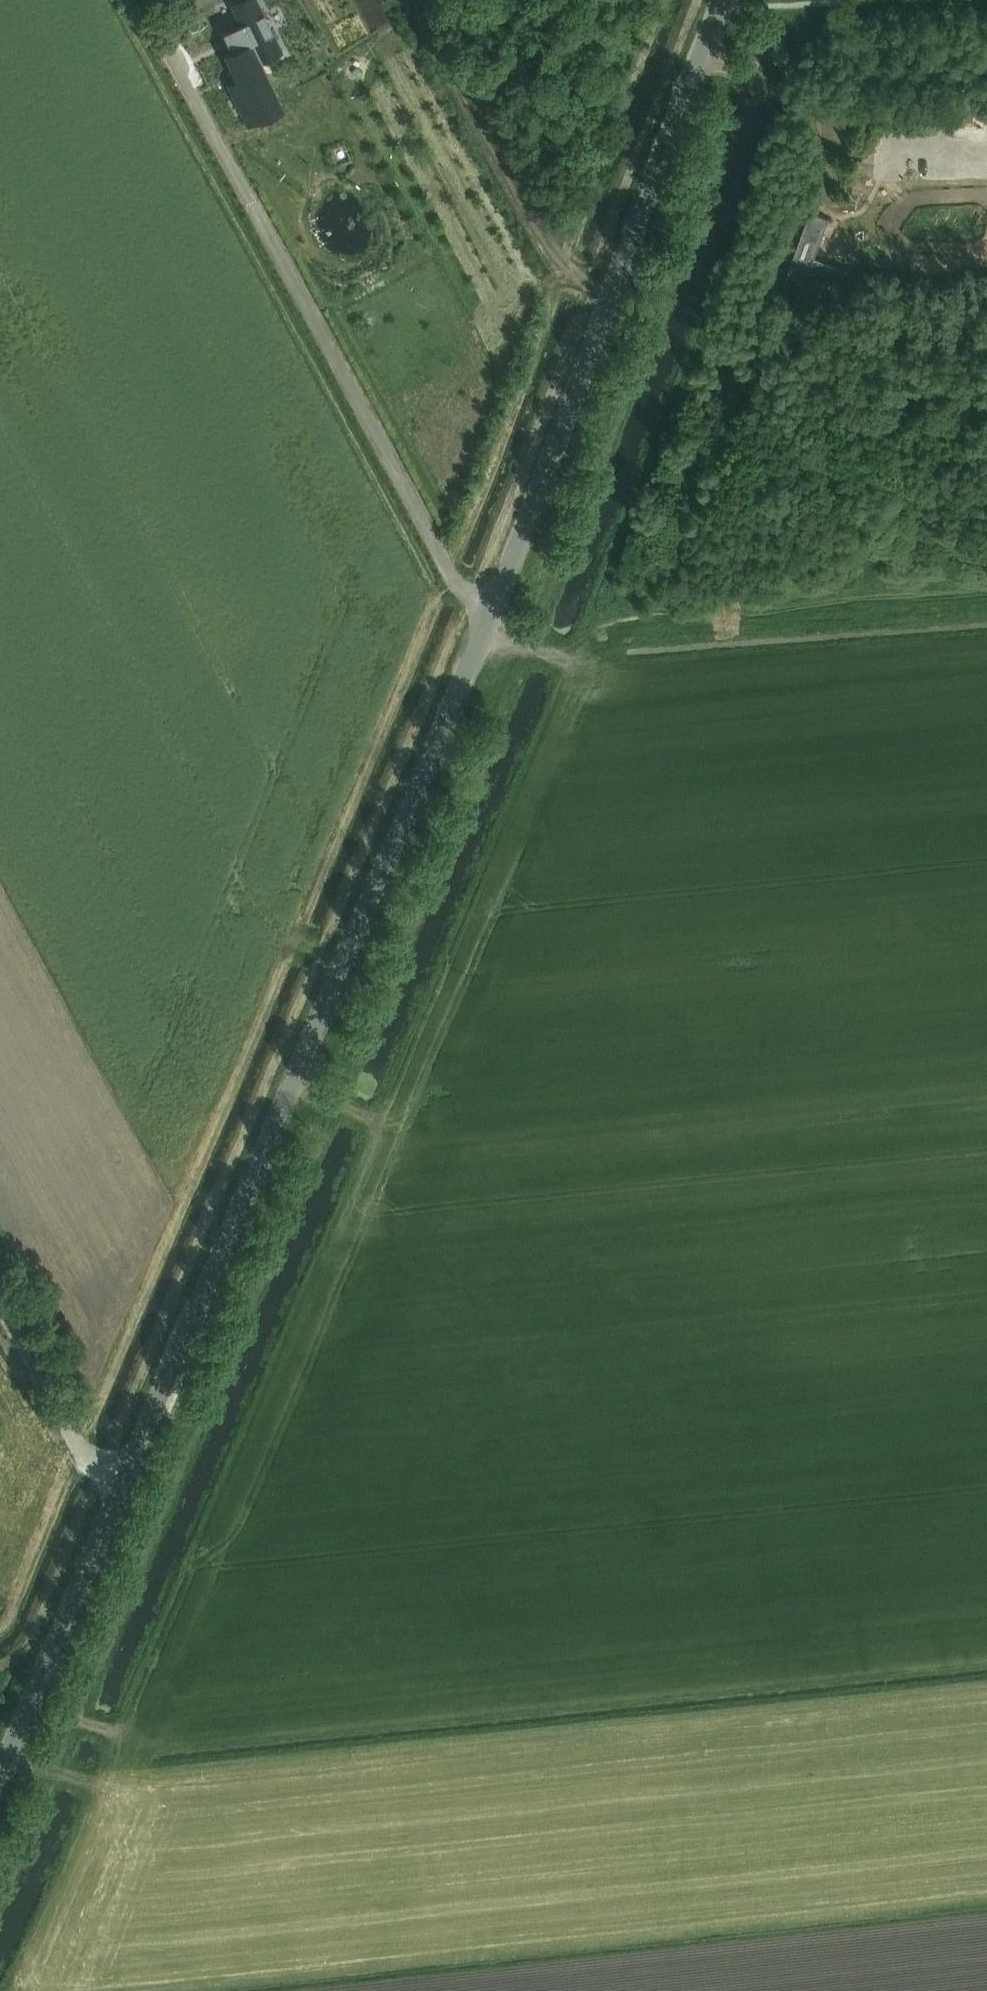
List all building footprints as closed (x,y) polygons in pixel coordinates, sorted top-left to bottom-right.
[(204,11),(226,0),(199,0),(204,11)] [(225,34),(234,54),(226,58),(256,116),(282,102),(263,63),(286,52),(261,0),(247,0),(234,6),(243,25),(225,34)] [(845,199),(844,210),(855,212),(857,201),(845,199)] [(797,297),(825,223),(807,216),(779,290),(797,297)]
